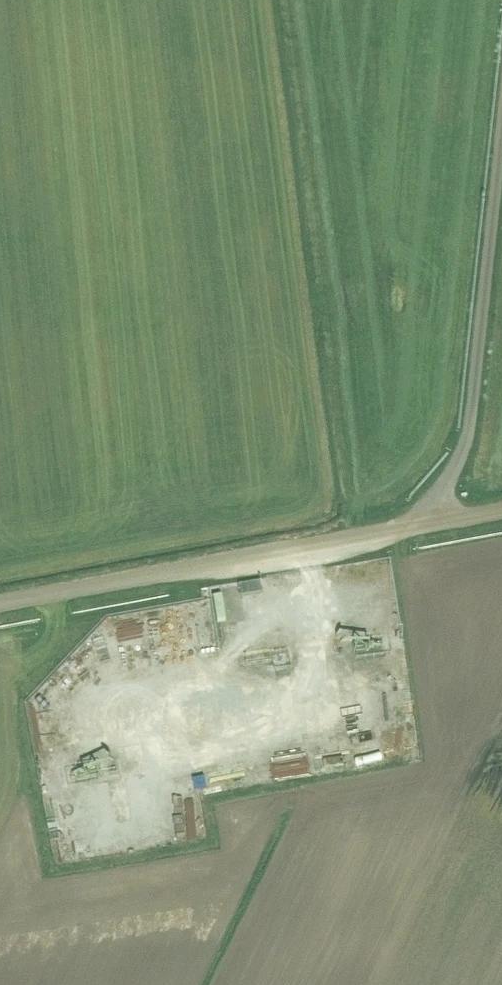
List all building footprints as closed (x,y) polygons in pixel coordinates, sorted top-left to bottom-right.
[(267,598),(263,582),(240,589),(244,604),(267,598)]
